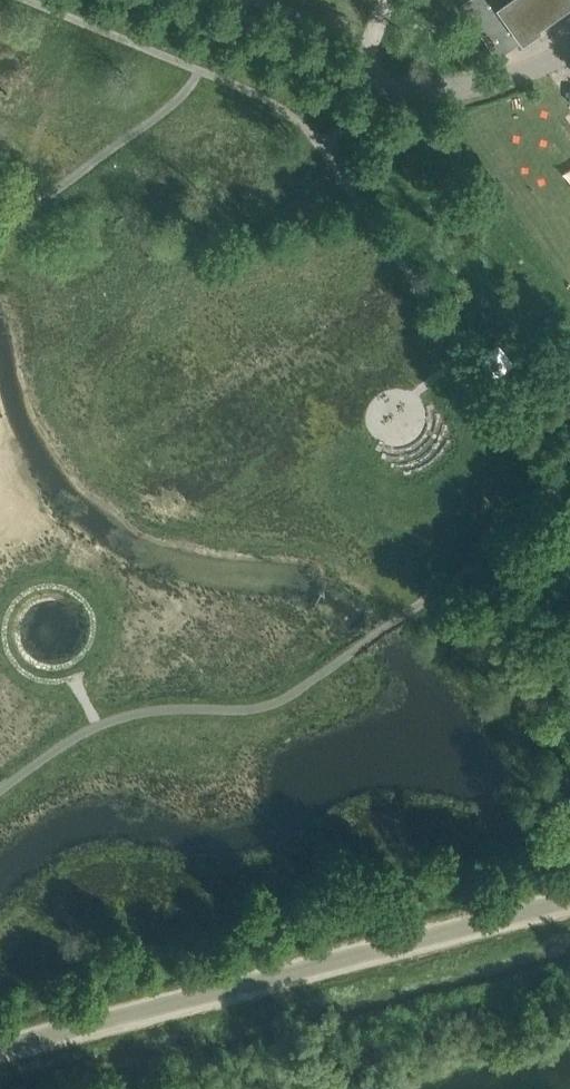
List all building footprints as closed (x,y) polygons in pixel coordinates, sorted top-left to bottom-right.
[(463,5),(485,36),(498,53),(499,53),(498,52),(521,35),(522,36),(539,25),(537,22),(569,0),(470,0),(463,5)]
